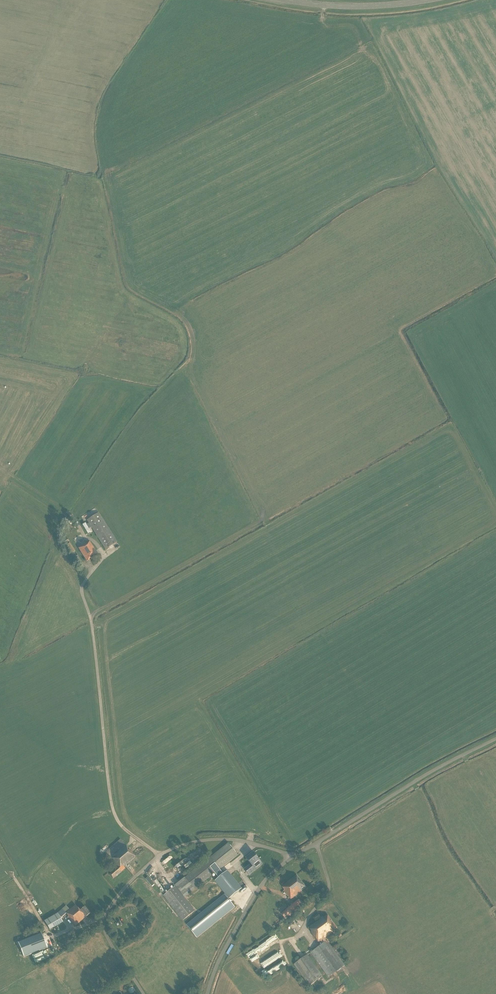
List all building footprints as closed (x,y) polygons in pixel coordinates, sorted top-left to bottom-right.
[(105,549),(117,542),(98,513),(87,520),(105,549)] [(63,547),(69,543),(66,538),(59,542),(63,547)] [(87,561),(97,554),(89,542),(86,544),(86,543),(78,548),(87,561)] [(75,551),(70,543),(65,546),(71,554),(75,551)] [(77,555),(75,552),(71,555),(82,572),(87,570),(85,567),(80,559),(77,555)] [(135,857),(120,839),(105,852),(119,869),(118,869),(117,868),(109,874),(113,879),(121,872),(125,868),(124,867),(135,857)] [(184,898),(214,874),(219,879),(214,884),(223,895),(241,880),(234,872),(234,873),(231,869),(223,876),(219,870),(238,855),(229,843),(174,887),(175,887),(164,896),(183,921),(194,912),(184,898)] [(262,864),(253,853),(246,858),(250,864),(244,870),(248,875),(262,864)] [(291,900),(306,888),(296,875),(282,887),(284,890),(284,891),(291,900)] [(236,885),(244,895),(248,891),(241,882),(236,885)] [(140,887),(160,914),(166,910),(146,883),(140,887)] [(235,907),(224,895),(186,925),(197,938),(235,907)] [(298,900),(281,914),(286,920),(293,914),(304,907),(298,900)] [(75,926),(90,914),(84,907),(79,911),(75,906),(69,910),(65,906),(57,914),(44,921),(49,930),(63,923),(60,918),(61,918),(66,914),(68,917),(67,917),(75,926)] [(328,978),(345,966),(327,942),(326,942),(324,938),(337,928),(327,915),(309,928),(312,932),(311,933),(318,942),(321,946),(311,953),(328,978)] [(47,948),(41,933),(18,943),(24,957),(47,948)] [(249,962),(268,953),(263,944),(245,954),(249,962)] [(267,977),(285,966),(278,954),(259,965),(262,970),(266,968),(268,970),(264,973),(267,977)] [(309,986),(323,977),(307,956),(294,965),(309,986)]
